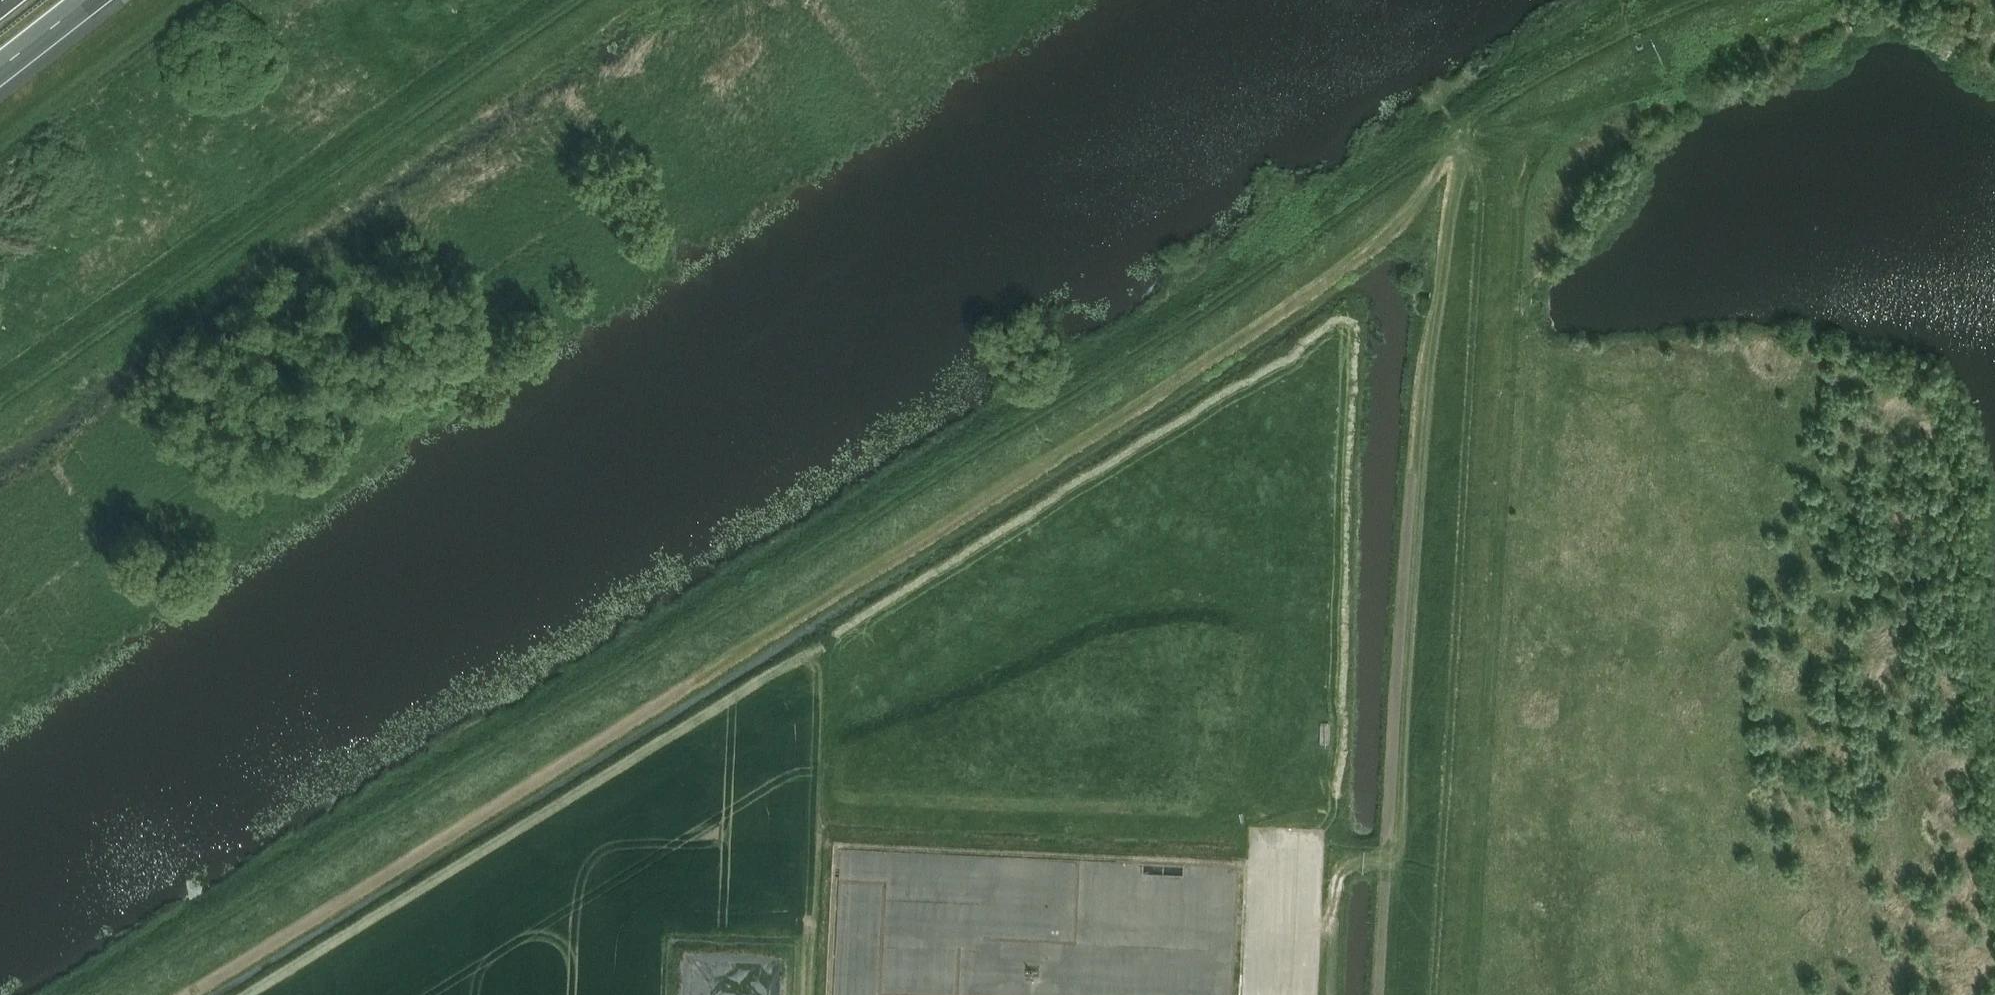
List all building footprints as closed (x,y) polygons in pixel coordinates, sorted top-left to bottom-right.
[(1333,744),(1334,720),(1321,719),(1320,744),(1333,744)]
